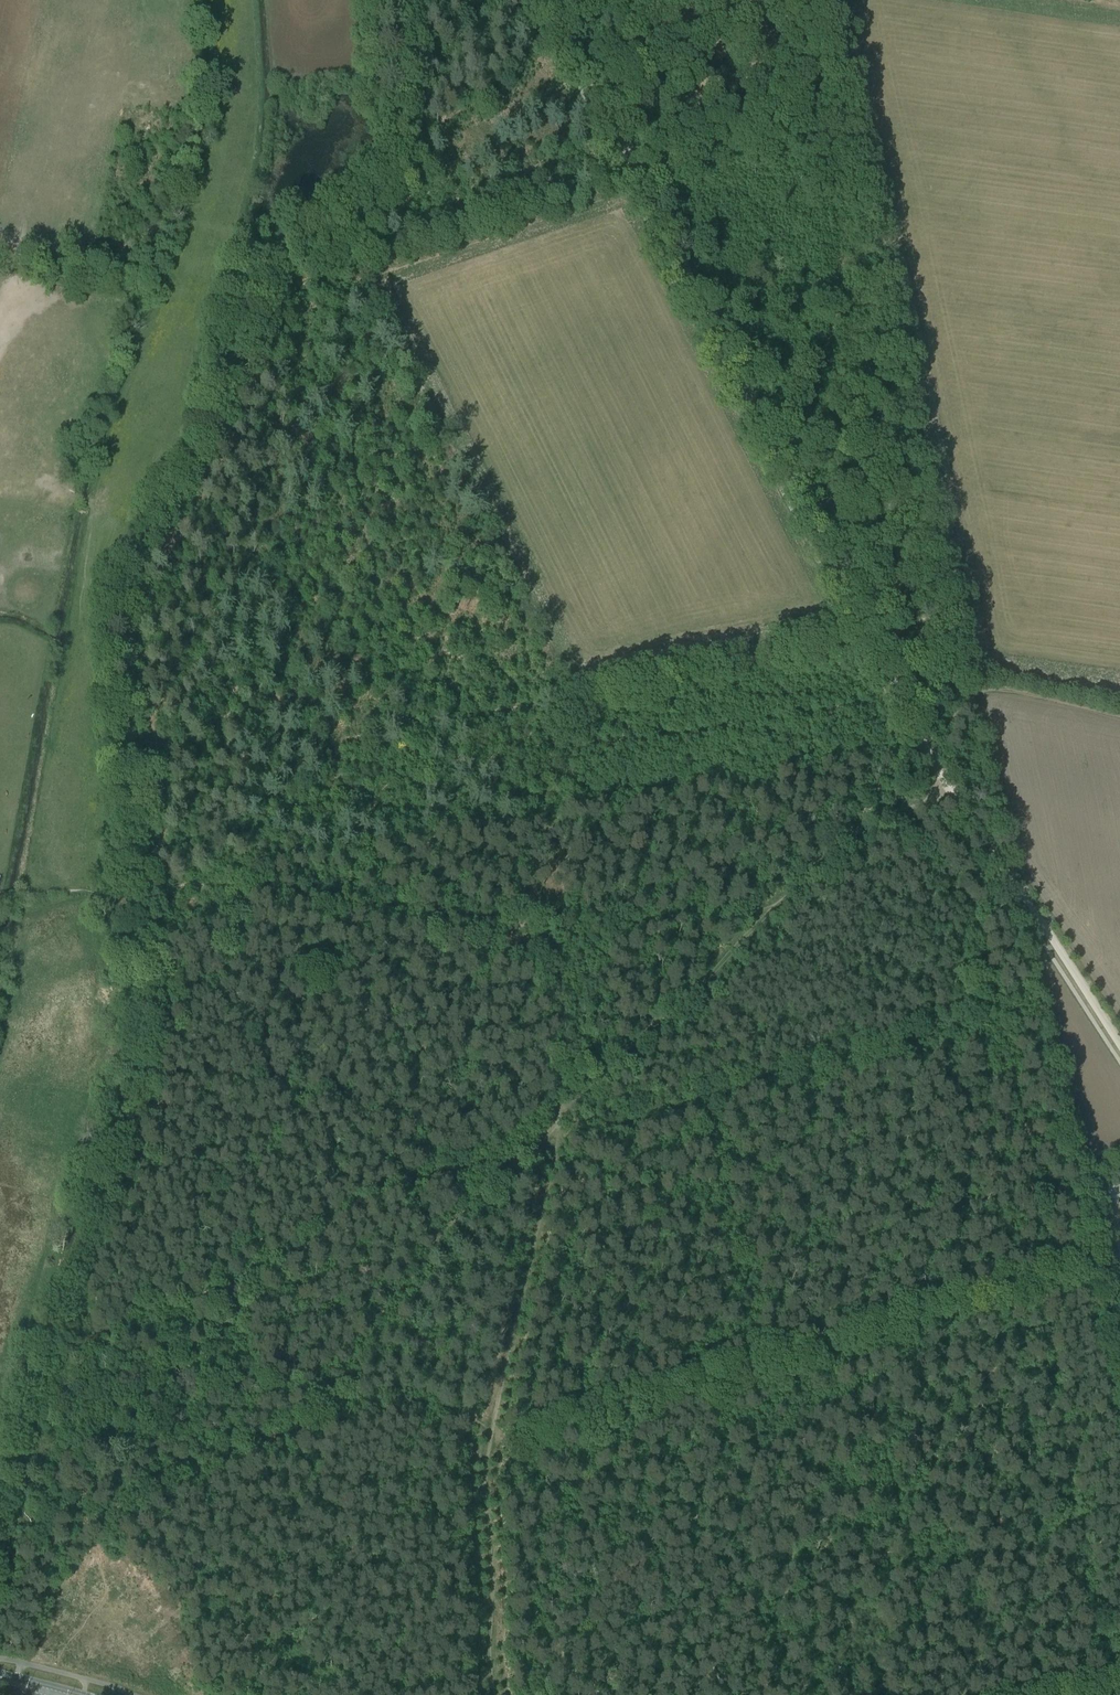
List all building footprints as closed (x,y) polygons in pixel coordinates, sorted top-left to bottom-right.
[(1112,1212),(1111,1205),(1119,1203),(1115,1186),(1104,1189),(1110,1212),(1112,1212)] [(1111,1205),(1112,1212),(1119,1210),(1119,1203),(1111,1205)]
